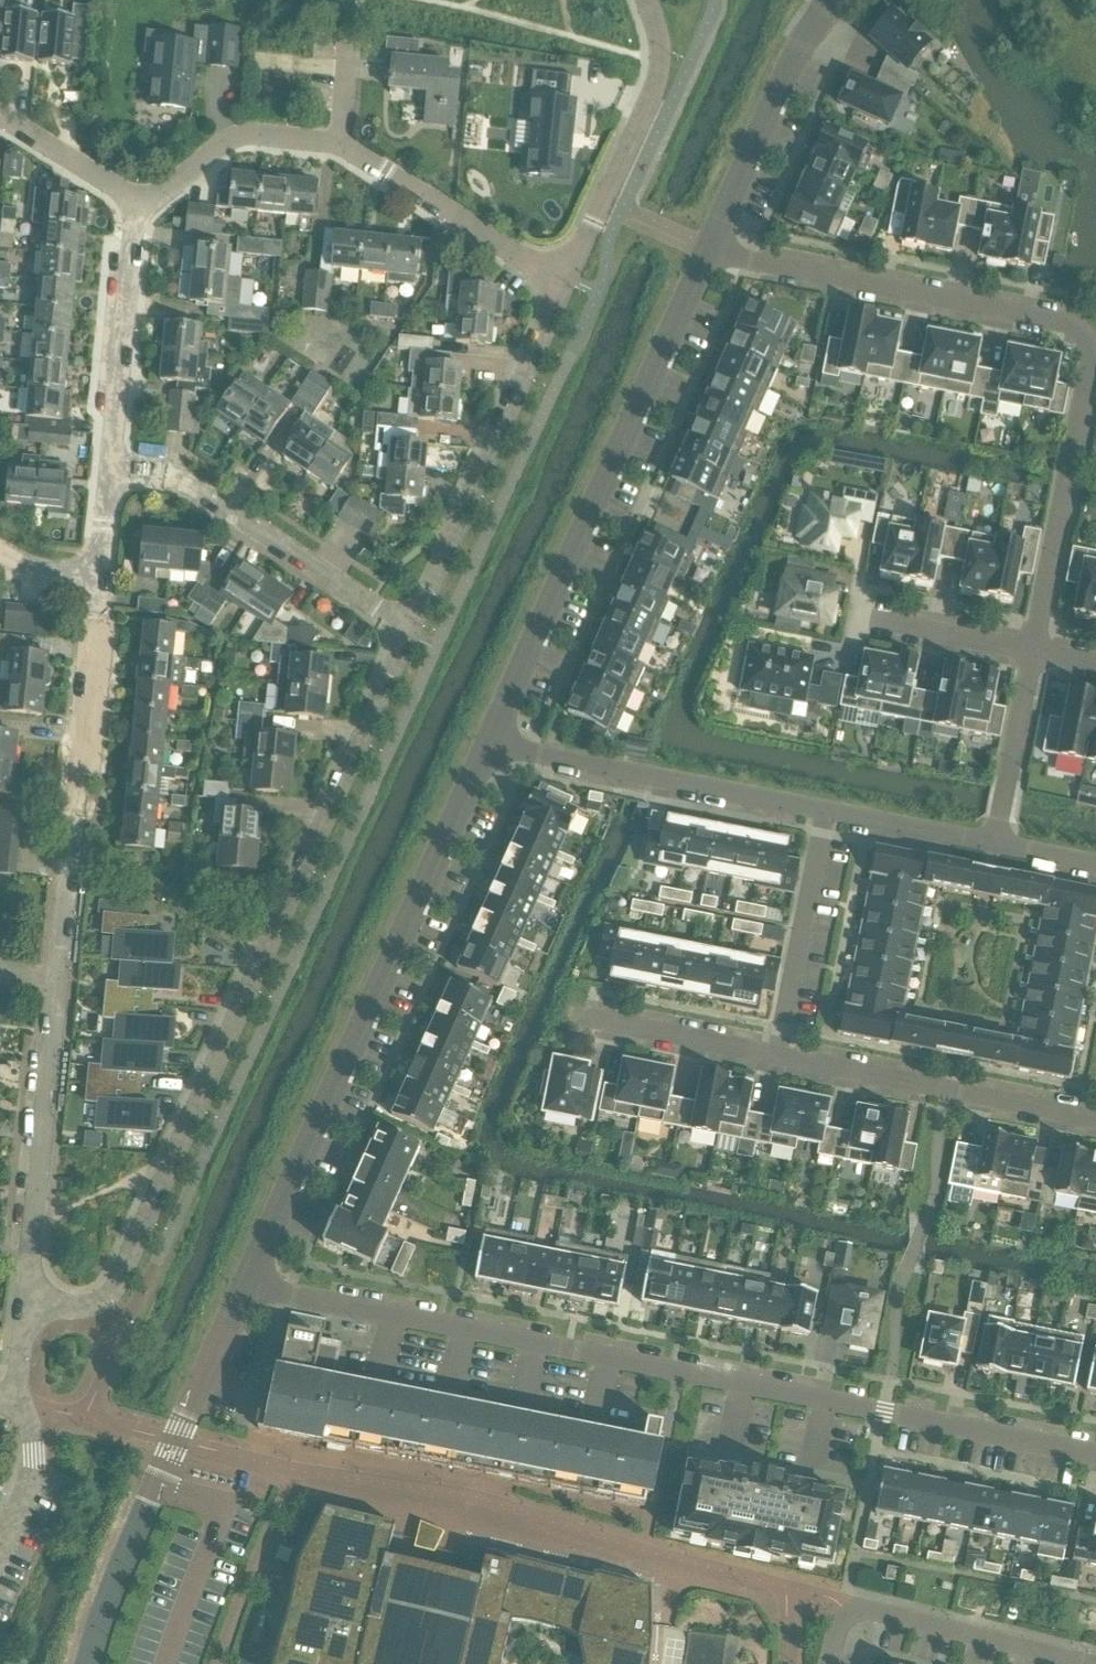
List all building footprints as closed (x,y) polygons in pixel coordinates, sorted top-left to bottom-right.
[(2,54),(1,59),(33,62),(38,14),(9,11),(10,0),(0,0),(0,54),(2,54)] [(41,37),(39,63),(71,66),(72,60),(85,62),(86,51),(87,51),(91,7),(74,6),(73,17),(44,15),(41,37)] [(895,60),(888,77),(911,87),(913,89),(919,76),(908,71),(930,46),(920,37),(922,35),(908,24),(907,26),(893,14),(871,39),(895,60)] [(177,35),(150,33),(148,54),(156,55),(151,104),(190,108),(194,63),(208,64),(208,66),(238,68),(241,31),(212,29),(211,34),(196,32),(194,46),(176,44),(177,35)] [(446,74),(447,64),(403,59),(393,58),(392,75),(391,83),(430,87),(426,124),(452,126),(457,75),(446,74)] [(905,100),(911,87),(888,77),(882,90),(852,76),(839,104),(889,127),(901,99),(905,100)] [(566,161),(573,102),(557,100),(560,81),(529,78),(526,97),(523,97),(520,118),(534,120),(531,151),(525,151),(522,172),(541,174),(541,177),(549,178),(549,177),(567,179),(569,161),(566,161)] [(287,82),(277,81),(276,93),(286,94),(287,82)] [(818,153),(855,170),(865,174),(875,151),(861,145),(860,141),(857,139),(853,141),(828,130),(827,134),(823,134),(821,138),(823,141),(818,153)] [(941,150),(939,162),(949,163),(951,152),(941,150)] [(855,170),(818,153),(808,175),(845,191),(855,170)] [(8,156),(6,177),(23,179),(25,158),(8,156)] [(264,171),(263,178),(262,178),(259,213),(286,216),(290,181),(280,180),(281,174),(265,172),(265,171),(264,171)] [(880,172),(877,179),(889,184),(893,177),(880,171),(880,172)] [(220,191),(219,209),(259,213),(262,178),(235,175),(233,193),(220,191)] [(845,191),(808,175),(798,197),(836,213),(845,191)] [(873,187),(885,193),(889,184),(877,179),(873,187)] [(290,181),(286,216),(302,217),(300,232),(313,233),(318,184),(290,181)] [(935,206),(936,206),(938,195),(914,190),(915,184),(901,181),(899,181),(898,188),(893,214),(907,217),(902,243),(926,248),(935,206)] [(46,225),(80,229),(87,229),(89,210),(82,210),(83,203),(86,203),(87,195),(68,193),(68,186),(41,183),(40,198),(35,202),(33,224),(46,225)] [(836,213),(798,197),(788,220),(806,228),(804,231),(824,240),(825,236),(836,241),(846,218),(836,213)] [(970,230),(976,203),(960,199),(958,210),(936,206),(935,206),(926,248),(951,253),(956,227),(970,230)] [(976,203),(970,230),(984,233),(982,243),(983,243),(980,258),(988,260),(987,265),(1004,269),(1006,263),(1005,263),(1015,210),(976,203)] [(191,206),(188,232),(200,234),(203,207),(191,206)] [(214,223),(215,208),(203,207),(200,234),(212,235),(214,223)] [(3,221),(16,222),(17,213),(20,214),(20,210),(18,210),(4,208),(3,221)] [(1005,263),(1006,263),(1029,268),(1030,264),(1044,267),(1054,218),(1015,210),(1005,263)] [(865,219),(863,225),(875,230),(878,222),(866,217),(865,219)] [(16,222),(3,221),(2,234),(15,235),(16,234),(18,235),(18,231),(15,231),(16,222)] [(214,223),(212,235),(225,236),(226,224),(214,223)] [(82,239),(79,239),(80,229),(46,225),(43,253),(78,256),(81,256),(82,239)] [(859,233),(871,238),(875,230),(863,225),(859,233)] [(359,237),(336,235),(336,239),(325,238),(321,274),(316,312),(329,313),(333,276),(334,269),(359,272),(360,272),(364,238),(359,237)] [(239,238),(237,254),(264,257),(265,244),(265,241),(256,240),(239,238)] [(364,238),(360,272),(387,275),(391,241),(364,238)] [(391,241),(387,275),(415,278),(419,244),(391,241)] [(264,257),(276,258),(277,245),(265,244),(264,257)] [(232,250),(197,247),(194,275),(229,278),(232,250)] [(9,261),(10,249),(0,249),(0,260),(9,261)] [(80,266),(77,266),(78,256),(43,253),(41,280),(75,284),(75,283),(78,284),(80,266)] [(1055,256),(1052,268),(1062,270),(1062,264),(1064,257),(1055,256)] [(11,278),(12,269),(14,269),(14,266),(12,266),(12,265),(0,264),(0,276),(11,278)] [(321,274),(308,273),(304,311),(316,312),(321,274)] [(227,306),(227,301),(238,302),(241,279),(229,278),(194,275),(191,303),(227,306)] [(0,276),(0,289),(10,290),(10,289),(12,289),(12,286),(10,286),(11,278),(0,276)] [(38,308),(72,311),(75,284),(41,280),(38,308)] [(494,318),(496,290),(461,287),(460,299),(449,298),(447,314),(458,315),(494,318)] [(382,319),(384,305),(372,304),(371,318),(382,319)] [(740,327),(788,348),(798,325),(751,304),(740,327)] [(384,305),(382,319),(396,320),(397,307),(384,305)] [(230,319),(269,322),(270,310),(269,310),(266,310),(232,306),(230,319)] [(35,336),(70,339),(72,311),(38,308),(35,336)] [(864,377),(876,317),(850,312),(844,343),(830,340),(823,376),(839,379),(840,372),(864,377)] [(449,323),(458,324),(456,342),(491,346),(494,318),(458,315),(447,314),(447,320),(449,323)] [(876,317),(864,377),(904,385),(910,356),(895,353),(901,327),(891,325),(892,320),(876,317)] [(6,333),(6,323),(9,324),(9,320),(7,320),(0,319),(0,332),(6,333)] [(269,322),(230,319),(229,331),(264,334),(267,335),(269,322)] [(200,343),(201,337),(201,327),(170,325),(168,353),(209,356),(210,343),(200,343)] [(731,349),(768,365),(778,370),(788,348),(740,327),(740,328),(731,349)] [(910,356),(904,385),(944,393),(956,333),(939,329),(938,335),(929,333),(924,358),(910,356)] [(956,333),(944,393),(984,401),(989,371),(975,368),(981,338),(956,333)] [(33,363),(67,366),(70,339),(35,336),(33,363)] [(400,337),(399,350),(424,352),(433,353),(434,340),(425,339),(400,337)] [(989,371),(984,401),(981,415),(997,419),(1000,404),(1023,408),(1035,348),(1010,343),(1004,374),(989,371)] [(802,355),(815,357),(816,348),(804,346),(802,355)] [(1035,348),(1023,408),(1063,417),(1069,387),(1055,384),(1061,354),(1035,348)] [(731,349),(721,370),(758,387),(768,391),(778,370),(768,365),(731,349)] [(186,383),(185,395),(172,393),(170,406),(183,408),(196,409),(198,390),(211,391),(213,369),(208,369),(209,356),(168,353),(165,381),(186,383)] [(815,357),(802,355),(800,363),(813,365),(815,357)] [(30,391),(64,394),(67,366),(33,363),(30,391)] [(428,365),(427,375),(413,374),(411,391),(460,395),(462,369),(428,365)] [(711,392),(755,411),(759,413),(768,391),(758,387),(721,370),(711,392)] [(267,393),(269,390),(246,374),(219,414),(242,430),(262,401),(267,393)] [(302,413),(323,381),(313,374),(291,406),(302,413)] [(809,389),(811,381),(797,378),(796,387),(809,389)] [(312,420),(289,455),(286,459),(309,474),(336,434),(313,419),(334,388),(323,381),(302,413),(312,420)] [(69,404),(63,403),(64,394),(30,391),(27,418),(33,419),(32,429),(44,430),(69,433),(70,420),(67,420),(69,404)] [(460,395),(411,391),(409,391),(408,400),(410,401),(409,419),(419,420),(457,424),(460,395)] [(702,414),(745,433),(755,411),(711,392),(702,414)] [(262,401),(242,430),(265,446),(290,408),(267,393),(262,401)] [(183,408),(170,406),(168,432),(180,434),(183,408)] [(196,409),(183,408),(180,434),(193,435),(196,409)] [(692,436),(739,457),(749,435),(745,433),(702,414),(692,436)] [(391,417),(365,415),(363,427),(390,430),(391,417)] [(390,430),(417,433),(419,420),(409,419),(391,417),(390,430)] [(425,473),(428,445),(416,444),(417,433),(390,430),(363,427),(363,435),(378,437),(377,452),(392,453),(391,469),(425,473)] [(43,444),(44,430),(32,429),(30,443),(43,444)] [(71,447),(72,433),(69,433),(44,430),(43,444),(71,447)] [(353,461),(344,455),(343,454),(350,444),(336,434),(309,474),(333,490),(353,461)] [(682,457),(729,479),(739,457),(692,436),(683,456),(682,457)] [(11,469),(8,505),(37,507),(41,463),(41,459),(25,457),(23,471),(11,469)] [(716,500),(719,502),(729,479),(682,457),(677,469),(673,470),(671,474),(673,477),(672,480),(681,484),(690,488),(698,492),(707,496),(716,500)] [(49,464),(41,463),(37,507),(52,509),(51,515),(69,517),(71,494),(65,494),(67,475),(49,473),(49,464)] [(359,466),(358,476),(377,478),(376,480),(390,481),(388,495),(383,495),(381,510),(392,517),(405,518),(407,504),(426,506),(428,484),(424,483),(425,473),(391,469),(359,466)] [(794,477),(791,489),(801,491),(804,479),(794,477)] [(681,484),(672,480),(666,493),(676,497),(681,484)] [(690,488),(681,484),(676,497),(684,501),(690,488)] [(693,505),(698,492),(690,488),(684,501),(693,505)] [(802,505),(795,539),(804,541),(803,546),(835,553),(839,536),(853,539),(857,522),(872,525),(878,497),(846,490),(843,503),(813,497),(811,507),(802,505)] [(698,492),(693,505),(701,509),(707,496),(698,492)] [(960,496),(951,495),(946,520),(955,521),(960,496)] [(699,513),(709,517),(716,500),(707,496),(701,509),(699,513)] [(359,501),(355,497),(341,518),(351,525),(365,504),(359,501)] [(362,532),(375,511),(365,504),(351,525),(359,530),(362,532)] [(372,538),(384,518),(375,511),(362,532),(372,538)] [(694,524),(704,528),(709,517),(699,513),(694,524)] [(906,584),(918,524),(879,516),(873,545),(887,548),(881,579),(906,584)] [(656,541),(661,528),(652,524),(652,525),(647,537),(656,541)] [(689,535),(698,540),(699,538),(704,528),(694,524),(689,535)] [(918,524),(906,584),(932,589),(936,568),(937,569),(939,558),(952,561),(958,532),(918,524)] [(661,528),(656,541),(664,545),(670,532),(661,528)] [(704,528),(699,538),(710,542),(714,533),(704,528)] [(998,540),(986,600),(1012,605),(1018,574),(1032,577),(1041,533),(1025,529),(1022,544),(998,540)] [(142,578),(170,581),(171,571),(175,535),(147,532),(142,578)] [(670,532),(664,545),(673,548),(679,536),(670,532)] [(958,532),(952,561),(967,564),(961,595),(986,600),(998,540),(958,532)] [(200,563),(203,538),(175,535),(171,571),(198,574),(197,583),(198,584),(188,599),(202,609),(217,587),(207,581),(215,568),(209,564),(200,563)] [(691,556),(698,540),(689,535),(687,540),(682,552),(691,556)] [(682,552),(687,540),(679,536),(673,548),(682,552)] [(694,558),(691,556),(682,552),(673,548),(664,545),(656,541),(647,537),(645,540),(641,541),(640,544),(642,548),(636,560),(674,577),(684,581),(694,558)] [(1073,549),(1066,584),(1081,587),(1074,617),(1090,620),(1091,615),(1095,616),(1095,553),(1073,549)] [(627,581),(664,598),(674,577),(636,560),(627,581)] [(244,565),(230,586),(222,580),(217,587),(202,609),(216,618),(229,599),(248,611),(268,581),(244,565)] [(830,624),(835,625),(838,608),(833,607),(836,594),(822,591),(825,577),(787,569),(777,616),(829,627),(830,624)] [(297,631),(288,630),(275,621),(291,597),(268,581),(248,611),(266,623),(253,642),(272,644),(287,646),(298,647),(310,649),(319,635),(303,623),(297,631)] [(617,603),(660,623),(670,601),(664,598),(627,581),(617,603)] [(702,590),(698,601),(706,605),(711,594),(702,590)] [(168,601),(140,598),(139,612),(167,614),(168,601)] [(660,623),(617,603),(607,625),(645,642),(651,644),(660,623)] [(9,605),(7,631),(20,633),(23,606),(9,605)] [(23,606),(20,633),(34,634),(36,608),(23,606)] [(36,608),(34,634),(47,635),(50,609),(36,608)] [(159,619),(158,627),(145,626),(142,654),(173,657),(176,633),(189,634),(188,637),(202,638),(203,629),(190,622),(159,619)] [(682,623),(678,631),(691,637),(695,629),(682,623)] [(598,647),(635,663),(645,642),(607,625),(598,647)] [(13,655),(10,683),(45,687),(45,686),(48,686),(51,684),(52,672),(50,669),(47,669),(48,657),(23,655),(25,638),(0,635),(0,654),(13,655)] [(363,639),(357,647),(362,650),(366,650),(370,643),(363,639)] [(278,685),(327,691),(330,662),(297,659),(298,647),(287,646),(272,644),(270,664),(280,665),(278,685)] [(836,708),(842,678),(825,675),(822,690),(809,687),(814,659),(750,646),(741,692),(753,695),(751,709),(771,713),(774,699),(805,705),(806,700),(819,703),(819,705),(836,708)] [(588,668),(635,689),(645,668),(635,663),(598,647),(588,668)] [(226,650),(224,661),(234,663),(236,652),(226,650)] [(892,660),(893,655),(876,651),(875,657),(866,655),(861,680),(846,678),(841,707),(881,715),(892,660)] [(200,659),(186,658),(173,657),(142,654),(140,681),(171,684),(184,686),(185,668),(199,669),(200,659)] [(920,723),(926,693),(912,691),(914,681),(918,660),(902,657),(901,662),(892,660),(881,715),(920,723)] [(926,693),(920,723),(960,731),(971,675),(972,676),(973,671),(947,665),(942,686),(940,696),(926,693)] [(578,690),(626,711),(635,689),(588,668),(579,689),(578,690)] [(971,675),(960,731),(1000,739),(1006,709),(992,706),(998,675),(982,672),(981,678),(972,676),(971,675)] [(171,684),(140,681),(137,709),(168,712),(171,684)] [(42,716),(45,687),(10,683),(0,682),(0,712),(42,716)] [(327,691),(278,685),(275,714),(324,719),(327,691)] [(197,687),(184,686),(183,696),(196,697),(197,687)] [(626,711),(578,690),(568,713),(586,721),(580,734),(599,743),(605,730),(615,734),(626,711)] [(1095,706),(1095,695),(1071,690),(1065,721),(1050,718),(1043,753),(1085,761),(1095,706)] [(238,721),(263,724),(265,706),(239,703),(238,721)] [(1085,761),(1095,764),(1095,706),(1085,761)] [(168,712),(137,709),(134,736),(165,740),(168,712)] [(195,715),(181,713),(180,723),(194,724),(195,715)] [(256,764),(293,767),(296,739),(262,736),(263,724),(238,721),(236,739),(245,740),(243,760),(234,760),(234,761),(256,764)] [(15,766),(18,736),(0,735),(0,764),(15,766)] [(165,740),(134,736),(132,764),(163,766),(165,740)] [(192,742),(179,741),(178,751),(191,752),(192,742)] [(942,763),(940,774),(948,776),(951,765),(942,763)] [(0,764),(0,794),(12,795),(15,766),(0,764)] [(163,766),(132,764),(129,792),(160,794),(162,778),(175,779),(176,778),(189,779),(190,769),(163,766)] [(293,767),(256,764),(253,793),(290,796),(293,767)] [(204,798),(230,801),(232,784),(205,782),(204,798)] [(1081,784),(1077,803),(1089,805),(1093,787),(1081,784)] [(548,788),(544,797),(535,792),(525,815),(568,834),(578,812),(569,808),(573,799),(548,788)] [(126,819),(158,822),(160,794),(129,792),(126,819)] [(603,796),(590,793),(588,802),(602,804),(603,796)] [(187,797),(174,795),(173,805),(186,807),(187,797)] [(264,844),(268,841),(270,826),(261,825),(262,815),(229,812),(230,801),(204,798),(202,816),(225,818),(223,840),(259,844),(264,844)] [(0,805),(0,819),(22,821),(23,807),(0,805)] [(511,834),(574,863),(576,860),(559,853),(567,836),(568,834),(525,815),(524,817),(525,817),(520,830),(514,828),(511,834)] [(683,869),(691,825),(680,823),(681,818),(667,815),(662,838),(650,836),(645,861),(683,869)] [(0,819),(0,832),(20,834),(22,821),(0,819)] [(158,822),(126,819),(124,847),(155,850),(158,822)] [(185,825),(171,823),(170,833),(184,835),(185,825)] [(707,874),(716,827),(702,825),(702,827),(691,825),(683,869),(707,874)] [(732,878),(741,832),(716,827),(707,874),(732,878)] [(0,832),(0,846),(19,848),(20,834),(0,832)] [(757,883),(765,840),(754,838),(755,835),(741,832),(732,878),(757,883)] [(506,859),(548,878),(556,859),(573,867),(574,863),(511,834),(507,842),(513,845),(506,859)] [(765,840),(757,883),(794,891),(799,865),(787,863),(792,840),(777,837),(776,842),(765,840)] [(259,844),(223,840),(220,869),(257,872),(259,844)] [(0,846),(0,860),(18,861),(19,848),(0,846)] [(918,885),(923,859),(874,849),(874,850),(869,875),(873,876),(918,885)] [(491,878),(555,907),(556,903),(540,896),(548,878),(506,859),(500,874),(495,871),(491,878)] [(986,898),(991,872),(983,871),(979,870),(973,868),(973,869),(923,859),(918,885),(927,886),(927,885),(938,888),(974,895),(978,896),(986,898)] [(0,860),(0,873),(16,875),(18,861),(0,860)] [(214,863),(188,860),(186,876),(212,879),(214,863)] [(1045,909),(1050,884),(1009,876),(1003,874),(1003,875),(998,874),(991,872),(986,898),(993,899),(994,899),(998,900),(1033,907),(1045,909)] [(922,912),(927,886),(918,885),(873,876),(868,902),(922,912)] [(487,903),(528,921),(537,902),(553,910),(555,907),(491,878),(488,886),(493,888),(487,903)] [(1050,884),(1045,909),(1045,910),(1095,920),(1095,893),(1050,884)] [(675,902),(677,891),(661,888),(659,899),(675,902)] [(677,891),(675,902),(691,905),(693,895),(677,891)] [(700,907),(716,910),(718,900),(703,896),(700,907)] [(647,915),(649,904),(633,901),(631,912),(647,915)] [(931,914),(922,912),(868,902),(866,911),(862,929),(916,939),(920,922),(921,917),(930,919),(931,914)] [(472,922),(535,951),(537,947),(520,940),(528,921),(487,903),(480,917),(475,915),(472,922)] [(750,917),(752,906),(738,903),(735,914),(750,917)] [(647,915),(662,918),(665,907),(649,904),(647,915)] [(141,907),(129,905),(128,917),(140,919),(141,907)] [(752,906),(750,917),(765,920),(766,909),(752,906)] [(1095,933),(1095,920),(1045,910),(1041,931),(1031,929),(1030,934),(1040,936),(1093,946),(1095,933)] [(697,925),(699,913),(685,911),(683,922),(697,925)] [(699,913),(697,925),(712,928),(714,916),(699,913)] [(105,915),(103,934),(116,935),(113,960),(179,966),(179,965),(170,964),(172,949),(170,949),(172,937),(156,935),(157,920),(105,915)] [(746,935),(749,923),(734,920),(732,932),(746,935)] [(467,946),(509,965),(517,946),(534,953),(535,951),(472,922),(469,929),(474,932),(467,946)] [(749,923),(746,935),(761,938),(763,926),(749,923)] [(926,941),(916,939),(862,929),(857,956),(911,967),(915,944),(925,946),(926,941)] [(635,981),(643,938),(606,930),(601,956),(613,958),(608,981),(623,984),(624,979),(635,981)] [(1088,973),(1093,946),(1040,936),(1035,958),(1026,956),(1025,961),(1034,963),(1088,973)] [(659,989),(668,942),(643,938),(635,981),(645,983),(645,986),(659,989)] [(668,942),(659,989),(684,994),(693,947),(668,942)] [(509,965),(467,946),(457,969),(499,987),(509,965)] [(708,998),(717,952),(693,947),(684,994),(708,998)] [(733,1001),(742,957),(717,952),(708,998),(722,1001),(722,999),(733,1001)] [(920,968),(911,967),(857,956),(852,983),(905,994),(910,971),(919,973),(920,968)] [(742,957),(733,1001),(744,1003),(743,1008),(758,1011),(762,988),(774,990),(779,965),(742,957)] [(106,1001),(158,1006),(158,1005),(153,1005),(154,991),(174,993),(176,981),(177,981),(179,966),(113,960),(113,961),(122,962),(120,985),(107,984),(106,1001)] [(1083,1001),(1088,973),(1034,963),(1030,985),(1020,983),(1020,988),(1029,990),(1083,1001)] [(451,983),(441,1006),(482,1024),(492,1001),(451,983)] [(915,996),(905,994),(852,983),(847,1009),(892,1018),(900,1019),(905,999),(914,1000),(915,996)] [(501,997),(513,1002),(517,995),(505,989),(501,997)] [(1077,1028),(1083,1001),(1029,990),(1024,1013),(1015,1011),(1014,1015),(1023,1017),(1077,1028)] [(513,1002),(501,997),(497,1005),(510,1010),(513,1002)] [(106,1001),(104,1019),(117,1020),(114,1043),(105,1043),(105,1044),(170,1050),(171,1039),(173,1039),(174,1022),(156,1020),(158,1006),(106,1001)] [(429,1018),(426,1025),(472,1046),(474,1043),(482,1024),(441,1006),(434,1020),(429,1018)] [(892,1018),(847,1009),(842,1008),(837,1034),(886,1044),(892,1018)] [(1072,1054),(1077,1028),(1023,1017),(1018,1043),(1072,1054)] [(954,1057),(959,1032),(952,1030),(951,1030),(947,1029),(947,1030),(912,1023),(900,1020),(900,1019),(892,1018),(886,1044),(936,1053),(936,1054),(942,1055),(947,1056),(954,1057)] [(428,1035),(421,1049),(463,1068),(471,1049),(472,1046),(426,1025),(422,1032),(428,1035)] [(1013,1069),(1018,1044),(1006,1041),(971,1034),(967,1033),(959,1032),(954,1057),(962,1059),(966,1059),(966,1060),(972,1061),(1013,1069)] [(472,1046),(471,1049),(480,1053),(482,1046),(474,1043),(472,1046)] [(1076,1055),(1072,1054),(1018,1043),(1018,1044),(1013,1069),(1071,1080),(1076,1055)] [(90,1067),(89,1084),(139,1089),(141,1074),(157,1076),(158,1064),(160,1064),(161,1050),(170,1051),(170,1050),(105,1044),(103,1068),(90,1067)] [(491,1050),(482,1046),(480,1053),(488,1057),(491,1050)] [(410,1061),(406,1068),(453,1089),(455,1086),(463,1068),(421,1049),(415,1064),(410,1061)] [(553,1073),(546,1072),(541,1096),(548,1098),(545,1113),(592,1122),(600,1084),(585,1081),(588,1067),(575,1065),(576,1060),(559,1057),(558,1061),(555,1061),(553,1073)] [(639,1120),(650,1062),(625,1057),(619,1088),(605,1085),(599,1112),(639,1120)] [(650,1062),(639,1120),(677,1128),(683,1100),(669,1097),(674,1072),(665,1070),(666,1065),(650,1062)] [(404,1089),(402,1093),(443,1111),(445,1107),(452,1092),(460,1096),(463,1090),(455,1086),(453,1089),(406,1068),(403,1076),(408,1078),(404,1089)] [(683,1100),(677,1128),(716,1135),(728,1077),(703,1072),(697,1103),(683,1100)] [(728,1077),(716,1135),(740,1140),(736,1156),(752,1160),(752,1158),(753,1152),(755,1143),(761,1116),(746,1113),(753,1082),(728,1077)] [(89,1084),(87,1102),(99,1103),(96,1129),(151,1134),(152,1122),(154,1122),(156,1106),(138,1104),(139,1089),(89,1084)] [(761,1116),(755,1143),(753,1152),(752,1158),(762,1160),(765,1145),(794,1151),(796,1140),(805,1098),(806,1092),(790,1089),(788,1094),(780,1093),(775,1118),(761,1116)] [(472,1094),(463,1090),(460,1096),(469,1100),(472,1094)] [(402,1093),(392,1115),(433,1134),(443,1111),(402,1093)] [(833,1159),(839,1131),(825,1128),(827,1118),(830,1103),(805,1098),(796,1140),(819,1145),(817,1156),(833,1159)] [(839,1131),(833,1159),(872,1166),(884,1108),(868,1105),(867,1110),(858,1108),(853,1134),(839,1131)] [(884,1108),(872,1166),(912,1174),(917,1147),(903,1144),(908,1118),(899,1116),(900,1111),(884,1108)] [(369,1151),(410,1169),(420,1146),(379,1128),(369,1151)] [(957,1144),(948,1186),(953,1186),(949,1203),(971,1208),(974,1191),(1000,1196),(1011,1139),(1012,1139),(986,1133),(982,1149),(957,1144)] [(99,1148),(101,1135),(86,1134),(85,1147),(99,1148)] [(450,1141),(438,1135),(435,1143),(447,1149),(450,1141)] [(578,1139),(575,1157),(589,1159),(593,1141),(578,1139)] [(1011,1139),(1000,1196),(1039,1203),(1046,1169),(1033,1166),(1037,1144),(1012,1139),(1011,1139)] [(629,1164),(632,1149),(621,1147),(618,1162),(629,1164)] [(1046,1169),(1039,1203),(1053,1206),(1055,1194),(1080,1199),(1089,1155),(1090,1155),(1090,1154),(1063,1149),(1059,1172),(1046,1169)] [(410,1169),(369,1151),(359,1172),(401,1191),(410,1169)] [(1080,1199),(1078,1211),(1095,1215),(1095,1156),(1090,1155),(1089,1155),(1080,1199)] [(633,1158),(631,1170),(643,1172),(644,1165),(640,1159),(633,1158)] [(401,1191),(359,1172),(349,1194),(391,1213),(401,1191)] [(446,1174),(442,1183),(454,1189),(458,1179),(446,1174)] [(742,1176),(740,1186),(747,1187),(749,1177),(742,1176)] [(462,1207),(471,1208),(476,1183),(467,1181),(462,1207)] [(492,1187),(483,1186),(481,1199),(490,1200),(492,1187)] [(391,1213),(349,1194),(340,1214),(336,1213),(336,1214),(381,1234),(382,1233),(391,1213)] [(647,1218),(645,1231),(653,1233),(656,1220),(658,1212),(649,1210),(647,1218)] [(381,1234),(336,1214),(323,1242),(341,1251),(342,1251),(348,1254),(350,1255),(356,1257),(357,1258),(357,1257),(358,1258),(367,1262),(368,1262),(368,1263),(373,1265),(375,1266),(389,1236),(382,1233),(381,1234)] [(645,1231),(647,1218),(639,1216),(636,1230),(645,1231)] [(742,1235),(752,1237),(754,1229),(743,1226),(742,1235)] [(475,1227),(473,1240),(483,1242),(485,1229),(475,1227)] [(446,1242),(464,1246),(466,1233),(449,1229),(446,1242)] [(500,1284),(510,1234),(485,1229),(483,1242),(475,1280),(477,1280),(500,1284)] [(510,1234),(500,1284),(516,1288),(515,1292),(522,1294),(531,1249),(533,1249),(535,1238),(510,1234)] [(570,1303),(581,1248),(556,1243),(554,1253),(555,1254),(547,1294),(562,1297),(562,1302),(570,1303)] [(402,1247),(397,1258),(408,1264),(413,1252),(402,1247)] [(581,1248),(570,1303),(577,1305),(578,1301),(594,1304),(605,1252),(581,1248)] [(555,1254),(554,1253),(533,1249),(531,1249),(522,1294),(531,1295),(532,1291),(547,1294),(555,1254)] [(605,1252),(594,1304),(617,1308),(619,1308),(629,1257),(605,1252)] [(666,1307),(676,1257),(651,1252),(641,1303),(643,1304),(643,1303),(665,1307),(666,1307)] [(824,1266),(832,1269),(834,1256),(826,1254),(824,1266)] [(690,1312),(700,1261),(676,1257),(666,1307),(665,1307),(664,1312),(674,1314),(674,1309),(690,1312)] [(397,1258),(393,1267),(404,1273),(408,1264),(397,1258)] [(700,1261),(690,1312),(705,1315),(704,1320),(712,1322),(724,1266),(700,1261)] [(944,1263),(934,1261),(931,1274),(942,1276),(944,1263)] [(724,1266),(712,1322),(720,1323),(721,1318),(737,1322),(747,1270),(724,1266)] [(404,1273),(393,1267),(389,1276),(400,1281),(404,1273)] [(747,1270),(737,1322),(752,1325),(751,1329),(760,1331),(770,1279),(771,1275),(747,1270)] [(770,1279),(760,1331),(767,1332),(768,1328),(781,1330),(781,1332),(784,1332),(793,1289),(792,1288),(793,1283),(770,1279)] [(972,1283),(966,1314),(965,1314),(963,1325),(931,1319),(922,1360),(925,1360),(924,1365),(941,1368),(942,1363),(955,1366),(958,1353),(972,1356),(986,1286),(972,1283)] [(987,1286),(984,1299),(993,1300),(996,1287),(987,1286)] [(871,1349),(881,1297),(834,1288),(826,1327),(841,1329),(838,1343),(852,1345),(851,1350),(867,1354),(868,1349),(871,1349)] [(793,1289),(784,1332),(808,1337),(808,1335),(815,1295),(816,1295),(816,1293),(793,1289)] [(1086,1319),(1094,1320),(1095,1312),(1095,1307),(1089,1306),(1086,1319)] [(1003,1376),(1013,1323),(987,1318),(985,1329),(985,1331),(978,1369),(977,1371),(983,1372),(984,1375),(988,1376),(991,1373),(1003,1376)] [(1014,1323),(1013,1323),(1003,1376),(1005,1376),(1005,1375),(1018,1377),(1014,1396),(1023,1398),(1025,1384),(1036,1329),(1013,1324),(1014,1323)] [(1060,1333),(1036,1329),(1025,1384),(1023,1398),(1031,1400),(1034,1380),(1050,1384),(1060,1333)] [(322,1338),(289,1331),(280,1374),(270,1371),(267,1388),(266,1388),(261,1414),(258,1429),(269,1432),(645,1507),(647,1494),(650,1494),(663,1426),(648,1423),(645,1438),(332,1376),(338,1349),(321,1346),(322,1338)] [(1060,1333),(1050,1384),(1073,1388),(1073,1389),(1074,1389),(1084,1337),(1060,1333)] [(1087,1391),(1088,1392),(1089,1391),(1095,1393),(1095,1346),(1087,1391)] [(684,1493),(675,1534),(692,1537),(706,1540),(706,1543),(720,1546),(727,1547),(726,1548),(735,1550),(751,1553),(751,1554),(754,1555),(754,1554),(779,1559),(779,1558),(800,1562),(800,1559),(831,1565),(839,1524),(840,1524),(841,1520),(843,1509),(842,1509),(845,1497),(818,1492),(814,1491),(814,1488),(793,1484),(794,1479),(777,1475),(769,1474),(769,1473),(768,1473),(767,1473),(742,1469),(741,1474),(720,1469),(720,1472),(689,1466),(687,1478),(686,1478),(683,1493),(684,1493)] [(901,1519),(910,1476),(884,1471),(876,1514),(901,1519)] [(910,1476),(901,1519),(925,1523),(933,1481),(910,1476)] [(948,1528),(956,1485),(933,1481),(925,1523),(948,1528)] [(971,1532),(979,1490),(956,1485),(948,1528),(971,1532)] [(994,1537),(1002,1494),(979,1490),(971,1532),(994,1537)] [(1017,1541),(1025,1499),(1002,1494),(994,1537),(1017,1541)] [(1040,1546),(1049,1504),(1025,1499),(1017,1541),(1040,1546)] [(1049,1504),(1040,1546),(1038,1557),(1063,1562),(1074,1508),(1049,1504)] [(618,1591),(595,1586),(596,1581),(462,1548),(456,1576),(387,1559),(395,1527),(326,1510),(323,1516),(317,1527),(313,1535),(309,1544),(297,1569),(317,1574),(315,1583),(310,1581),(304,1594),(296,1616),(289,1641),(283,1662),(282,1663),(501,1663),(512,1620),(513,1620),(515,1620),(518,1620),(520,1621),(522,1621),(525,1621),(527,1621),(529,1622),(532,1622),(534,1623),(536,1623),(537,1623),(539,1624),(541,1624),(543,1625),(546,1625),(548,1626),(550,1626),(552,1627),(554,1628),(557,1629),(559,1629),(561,1630),(563,1631),(565,1632),(567,1633),(569,1634),(571,1635),(574,1636),(576,1637),(578,1638),(580,1639),(581,1643),(583,1648),(584,1653),(585,1659),(586,1663),(647,1663),(648,1654),(649,1635),(650,1619),(650,1590),(620,1582),(618,1591)] [(1088,1563),(1088,1564),(1095,1566),(1095,1523),(1094,1531),(1078,1529),(1073,1561),(1088,1563)] [(877,1545),(865,1542),(863,1550),(876,1553),(877,1545)] [(908,1550),(895,1548),(894,1556),(906,1559),(908,1550)] [(939,1565),(941,1557),(928,1554),(926,1563),(939,1565)] [(941,1557),(939,1565),(952,1568),(954,1560),(941,1557)] [(986,1575),(987,1566),(975,1564),(973,1572),(986,1575)] [(987,1566),(986,1575),(999,1577),(1000,1569),(987,1566)] [(901,1569),(888,1567),(885,1579),(898,1582),(901,1569)] [(1034,1575),(1021,1573),(1020,1581),(1033,1584),(1034,1575)] [(915,1577),(906,1575),(905,1583),(913,1585),(915,1577)] [(1063,1590),(1065,1582),(1051,1579),(1050,1587),(1063,1590)] [(1065,1582),(1063,1590),(1075,1593),(1077,1584),(1065,1582)]
